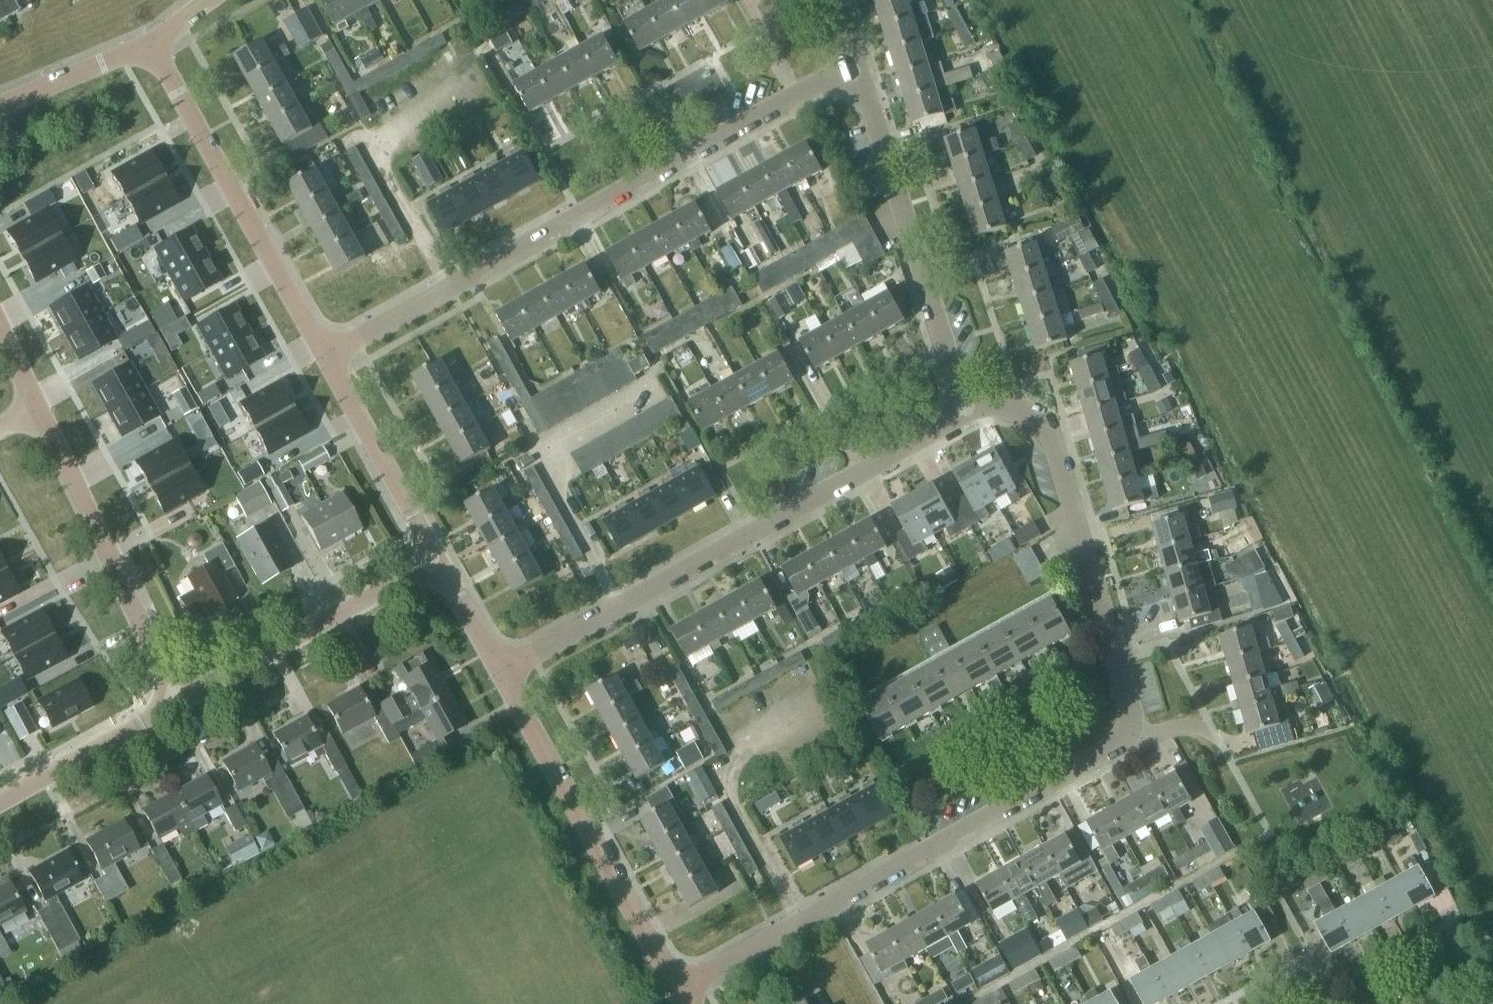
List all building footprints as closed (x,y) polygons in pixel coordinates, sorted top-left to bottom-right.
[(20,11),(15,3),(20,0),(0,0),(0,22),(20,11)] [(358,14),(351,0),(322,0),(340,32),(349,27),(346,21),(358,14)] [(374,19),(368,8),(381,1),(380,0),(351,0),(358,14),(364,24),(374,19)] [(526,12),(529,10),(523,0),(503,12),(509,22),(526,12)] [(523,0),(529,10),(548,0),(524,0),(523,0)] [(647,10),(664,39),(688,25),(674,0),(665,0),(647,10)] [(710,13),(702,0),(674,0),(688,25),(710,13)] [(730,2),(729,0),(702,0),(710,13),(730,2)] [(883,27),(914,17),(927,13),(924,2),(911,6),(909,0),(883,0),(875,3),(883,27)] [(945,8),(955,3),(953,0),(941,0),(945,8)] [(948,13),(957,30),(967,25),(957,8),(948,13)] [(641,52),(664,39),(647,10),(625,22),(641,52)] [(491,31),(509,22),(503,12),(481,24),(487,34),(491,31)] [(931,27),(919,31),(914,17),(883,27),(890,51),(922,41),(935,37),(931,27)] [(312,42),(323,35),(316,23),(293,35),(300,48),(312,42)] [(967,25),(957,30),(967,48),(976,43),(967,25)] [(511,42),(505,32),(487,41),(493,52),(511,42)] [(442,33),(431,40),(436,50),(448,43),(442,33)] [(584,45),(599,75),(620,63),(604,34),(584,45)] [(234,55),(247,78),(276,62),(291,54),(286,44),(271,52),(264,39),(234,55)] [(414,62),(436,50),(431,40),(409,52),(414,62)] [(321,46),(337,75),(347,70),(331,41),(321,46)] [(930,66),(922,41),(890,51),(898,75),(930,66)] [(584,45),(560,58),(575,88),(599,75),(584,45)] [(385,59),(378,47),(360,57),(367,69),(385,59)] [(995,67),(1001,64),(1005,61),(999,51),(995,53),(989,56),(994,67),(995,67)] [(414,62),(409,52),(405,54),(394,60),(384,66),(389,76),(398,71),(414,62)] [(560,58),(536,72),(552,101),(575,88),(560,58)] [(276,62),(247,78),(259,100),(288,84),(295,80),(290,71),(283,74),(276,62)] [(528,76),(514,84),(531,113),(552,101),(536,72),(532,65),(525,69),(528,76)] [(359,93),(389,76),(384,66),(354,83),(359,92),(359,93)] [(949,86),(946,75),(934,79),(930,66),(898,75),(905,100),(937,90),(949,86)] [(344,88),(350,98),(359,92),(354,83),(347,70),(337,75),(344,88)] [(991,71),(982,76),(991,93),(1000,88),(991,71)] [(300,106),(288,84),(259,100),(271,122),(300,106)] [(941,103),(937,90),(905,100),(913,124),(956,111),(953,100),(941,103)] [(372,115),(359,93),(359,92),(350,98),(362,120),(372,115)] [(307,118),(300,106),(271,122),(284,145),(297,138),(304,152),(328,138),(315,114),(307,118)] [(1027,138),(1018,121),(1008,126),(1018,143),(1027,138)] [(981,144),(977,129),(945,139),(953,165),(985,155),(999,150),(996,140),(981,144)] [(1037,156),(1027,138),(1018,143),(1027,161),(1037,156)] [(784,154),(800,183),(807,196),(813,192),(806,180),(823,171),(807,141),(784,154)] [(168,144),(129,165),(143,192),(182,170),(168,144)] [(359,173),(359,174),(369,169),(356,146),(346,152),(359,173)] [(497,159),(493,161),(512,196),(540,180),(524,151),(523,151),(521,146),(510,152),(513,157),(500,164),(497,159)] [(413,160),(427,185),(441,177),(428,152),(413,160)] [(787,190),(800,183),(784,154),(761,166),(777,196),(783,206),(793,201),(787,190)] [(985,155),(953,165),(960,188),(992,178),(985,155)] [(512,196),(493,161),(487,165),(489,170),(476,177),(492,207),(512,196)] [(766,202),(777,196),(761,166),(740,178),(756,207),(762,218),(772,212),(766,202)] [(1033,171),(1042,189),(1052,184),(1042,166),(1033,171)] [(300,206),(330,191),(317,167),(288,184),(300,206)] [(359,174),(371,197),(381,191),(369,169),(359,174)] [(73,176),(83,193),(94,187),(84,170),(73,176)] [(182,170),(143,192),(158,218),(197,197),(182,170)] [(469,220),(492,207),(476,177),(474,172),(463,178),(466,183),(453,190),(469,220)] [(740,178),(717,191),(733,220),(756,207),(740,178)] [(968,212),(999,202),(992,178),(960,188),(968,212)] [(1052,206),(1061,201),(1052,184),(1042,189),(1052,206)] [(440,191),(442,196),(429,203),(445,233),(469,220),(453,190),(450,185),(440,191)] [(48,190),(23,204),(31,217),(45,209),(55,203),(48,190)] [(330,191),(300,206),(313,228),(342,213),(353,207),(348,198),(337,204),(330,191)] [(394,215),(381,191),(371,197),(384,220),(394,215)] [(713,232),(696,202),(675,214),(691,244),(695,251),(703,246),(700,239),(713,232)] [(1007,227),(999,202),(968,212),(975,237),(1007,227)] [(31,217),(7,230),(21,256),(60,235),(45,209),(31,217)] [(342,213),(313,228),(324,249),(354,234),(342,213)] [(675,214),(652,227),(669,256),(691,244),(675,214)] [(870,224),(864,214),(843,226),(848,235),(848,236),(870,224)] [(394,215),(384,220),(396,241),(405,235),(394,215)] [(1059,241),(1084,228),(1078,215),(1052,229),(1059,241)] [(210,221),(171,242),(186,269),(224,247),(210,221)] [(135,224),(110,238),(118,251),(142,237),(135,224)] [(875,234),(870,224),(848,236),(853,245),(854,246),(875,234)] [(820,238),(826,247),(848,235),(843,226),(820,238)] [(669,256),(652,227),(631,238),(647,268),(669,256)] [(1089,229),(1079,234),(1069,239),(1079,257),(1089,253),(1092,251),(1099,247),(1089,229)] [(366,257),(354,234),(324,249),(337,273),(366,257)] [(875,234),(854,246),(859,256),(881,244),(875,234)] [(60,235),(21,256),(36,283),(74,261),(60,235)] [(831,257),(853,245),(848,236),(848,235),(826,247),(831,257)] [(623,281),(647,268),(631,238),(607,252),(623,281)] [(803,260),(826,247),(820,238),(808,245),(798,250),(803,260)] [(1053,265),(1050,253),(1042,256),(1037,242),(1005,252),(1013,278),(1045,268),(1053,265)] [(886,254),(881,244),(859,256),(865,266),(886,254)] [(1062,249),(1066,259),(1075,256),(1072,246),(1062,249)] [(224,247),(186,269),(200,295),(239,274),(224,247)] [(831,257),(826,247),(803,260),(808,269),(831,257)] [(798,250),(775,263),(781,272),(803,260),(798,250)] [(1088,274),(1097,268),(1089,253),(1079,257),(1088,274)] [(808,269),(803,260),(781,272),(786,282),(806,270),(808,269)] [(98,263),(85,270),(91,280),(103,273),(98,263)] [(586,263),(564,275),(581,304),(602,293),(586,263)] [(753,275),(758,285),(781,272),(775,263),(753,275)] [(1053,292),(1045,268),(1013,278),(1021,302),(1053,292)] [(786,282),(781,272),(758,285),(763,294),(786,282)] [(559,317),(581,304),(564,275),(542,288),(559,317)] [(1093,284),(1104,304),(1113,299),(1103,279),(1093,284)] [(88,285),(50,307),(64,333),(103,312),(88,285)] [(711,299),(716,308),(738,296),(733,286),(711,299)] [(905,320),(889,291),(888,292),(885,286),(877,291),(880,296),(867,303),(883,332),(905,320)] [(542,288),(520,300),(536,329),(559,317),(542,288)] [(1021,302),(1029,326),(1060,316),(1053,292),(1021,302)] [(782,294),(770,300),(780,319),(792,312),(782,294)] [(743,305),(738,296),(716,308),(721,317),(743,305)] [(252,298),(213,319),(228,346),(267,325),(252,298)] [(693,320),(716,308),(711,299),(697,306),(688,311),(693,320)] [(1112,319),(1121,314),(1113,299),(1104,304),(1112,319)] [(513,342),(536,329),(520,300),(496,313),(513,342)] [(861,345),(883,332),(867,303),(845,316),(861,345)] [(716,308),(693,320),(698,329),(721,317),(716,308)] [(171,309),(153,318),(160,330),(170,325),(178,321),(171,309)] [(688,311),(666,324),(671,333),(693,320),(688,311)] [(103,312),(64,333),(79,359),(117,338),(103,312)] [(145,313),(137,317),(141,326),(150,321),(145,313)] [(839,357),(823,328),(816,315),(815,316),(806,321),(813,333),(800,340),(816,370),(839,357)] [(839,357),(861,345),(845,316),(823,328),(839,357)] [(1029,326),(1036,350),(1068,340),(1060,316),(1029,326)] [(698,329),(693,320),(671,333),(676,342),(698,329)] [(644,336),(649,345),(671,333),(666,324),(644,336)] [(170,325),(160,330),(166,340),(176,335),(170,325)] [(267,325),(228,346),(242,372),(281,351),(267,325)] [(146,337),(139,326),(117,338),(124,349),(146,337)] [(147,336),(146,337),(151,347),(161,341),(156,332),(147,336)] [(676,342),(671,333),(649,345),(654,354),(676,342)] [(499,338),(490,344),(499,361),(508,356),(499,339),(499,338)] [(1105,343),(1078,351),(1081,361),(1103,354),(1108,353),(1105,343)] [(637,379),(635,375),(629,364),(621,349),(611,354),(628,385),(638,379),(637,379)] [(1149,366),(1140,349),(1130,354),(1140,371),(1149,366)] [(773,393),(796,381),(780,352),(757,364),(773,393)] [(611,354),(601,360),(618,390),(628,385),(611,354)] [(1078,389),(1110,380),(1121,377),(1117,366),(1107,369),(1103,354),(1081,361),(1071,364),(1078,389)] [(645,355),(629,364),(635,375),(651,367),(645,355)] [(510,381),(510,382),(520,377),(508,356),(499,361),(510,381)] [(454,381),(442,359),(413,375),(425,398),(454,381)] [(608,396),(618,390),(601,360),(591,365),(608,396)] [(131,362),(92,384),(107,410),(146,389),(131,362)] [(751,406),(773,393),(757,364),(735,376),(751,406)] [(608,396),(591,365),(581,371),(598,401),(608,396)] [(571,376),(588,407),(598,401),(581,371),(577,373),(571,376)] [(729,418),(751,406),(735,376),(732,372),(724,376),(727,381),(712,389),(729,418)] [(294,375),(256,397),(270,423),(309,402),(294,375)] [(1155,375),(1144,381),(1150,393),(1161,388),(1161,387),(1155,375)] [(571,376),(561,382),(578,412),(588,407),(571,376)] [(531,398),(520,377),(510,382),(522,403),(523,403),(531,398)] [(1117,404),(1110,380),(1078,389),(1085,413),(1117,404)] [(466,403),(454,381),(425,398),(437,420),(466,403)] [(561,382),(551,387),(568,418),(578,412),(561,382)] [(214,384),(196,393),(202,404),(220,394),(214,384)] [(729,418),(712,389),(710,384),(702,388),(705,393),(690,401),(706,430),(729,418)] [(551,387),(541,393),(558,424),(568,418),(551,387)] [(146,389),(107,410),(122,436),(160,415),(146,389)] [(531,398),(549,429),(558,424),(541,393),(531,398)] [(191,397),(178,404),(183,415),(197,407),(191,397)] [(672,397),(662,403),(674,424),(683,419),(672,397)] [(549,429),(531,398),(523,403),(522,403),(533,423),(539,434),(549,429)] [(1167,398),(1157,403),(1164,417),(1173,411),(1174,411),(1167,398)] [(218,401),(208,407),(214,417),(224,411),(218,401)] [(309,402),(270,423),(285,450),(323,428),(309,402)] [(449,442),(478,425),(466,403),(437,420),(449,442)] [(664,430),(674,424),(662,403),(652,408),(664,430)] [(1121,417),(1117,404),(1085,413),(1092,437),(1124,428),(1137,424),(1134,414),(1121,417)] [(652,408),(642,414),(654,435),(664,430),(652,408)] [(199,413),(187,420),(196,436),(208,429),(199,413)] [(644,441),(654,435),(642,414),(632,420),(644,441)] [(632,420),(622,426),(634,447),(644,441),(632,420)] [(491,448),(478,425),(449,442),(462,465),(491,448)] [(634,447),(622,426),(612,431),(624,452),(634,447)] [(685,432),(681,434),(691,451),(702,444),(699,440),(696,434),(692,428),(685,432)] [(1092,437),(1099,462),(1131,452),(1124,428),(1092,437)] [(612,431),(602,437),(614,458),(624,452),(612,431)] [(592,443),(598,453),(604,464),(614,458),(602,437),(592,443)] [(174,439),(135,461),(150,487),(188,465),(174,439)] [(1188,462),(1198,457),(1189,440),(1179,445),(1188,462)] [(572,454),(578,464),(598,453),(592,443),(572,454)] [(298,461),(305,472),(330,458),(323,447),(298,461)] [(996,499),(1007,493),(1013,503),(1021,499),(1015,488),(994,450),(974,461),(996,499)] [(1099,462),(1105,485),(1138,476),(1131,452),(1099,462)] [(587,473),(604,464),(598,453),(578,464),(584,475),(587,473)] [(206,457),(196,463),(199,470),(210,464),(206,457)] [(1207,475),(1198,457),(1188,462),(1198,480),(1207,475)] [(984,506),(996,499),(974,461),(954,472),(967,495),(956,500),(971,527),(990,516),(984,506)] [(696,462),(685,468),(688,472),(675,479),(693,509),(716,496),(699,466),(696,462)] [(188,465),(150,487),(165,513),(203,492),(188,465)] [(250,465),(238,472),(245,485),(258,478),(250,465)] [(525,471),(537,494),(546,488),(534,466),(525,471)] [(289,469),(278,475),(282,483),(293,477),(289,469)] [(280,483),(276,475),(266,481),(282,511),(294,505),(282,483),(280,483)] [(665,485),(652,493),(669,522),(693,509),(675,479),(673,475),(662,481),(665,485)] [(1150,488),(1142,490),(1138,476),(1105,485),(1113,511),(1145,501),(1151,499),(1153,499),(1152,497),(1150,488)] [(248,518),(272,504),(259,481),(235,495),(248,518)] [(933,484),(913,495),(934,534),(946,527),(951,537),(971,527),(956,500),(945,506),(933,484)] [(466,504),(478,526),(507,510),(495,487),(466,504)] [(549,516),(559,510),(546,488),(537,494),(549,516)] [(646,535),(669,522),(652,493),(649,488),(638,494),(641,499),(628,506),(646,535)] [(1208,497),(1213,514),(1237,507),(1232,490),(1208,497)] [(343,492),(322,504),(342,539),(362,528),(343,492)] [(909,561),(929,550),(923,540),(934,534),(913,495),(893,506),(906,529),(895,535),(909,561)] [(621,549),(646,535),(628,506),(626,501),(615,507),(618,512),(605,519),(621,549)] [(301,515),(321,551),(342,539),(322,504),(301,515)] [(478,526),(490,548),(520,532),(507,510),(478,526)] [(571,532),(559,510),(549,516),(561,537),(561,538),(571,532)] [(1188,530),(1184,515),(1152,524),(1159,549),(1191,540),(1201,537),(1198,527),(1188,530)] [(872,518),(850,530),(867,559),(888,547),(872,518)] [(1034,521),(1014,532),(1022,546),(1041,535),(1034,521)] [(253,563),(252,566),(256,574),(259,575),(261,578),(289,563),(267,523),(239,538),(253,563)] [(1244,542),(1234,525),(1225,530),(1234,548),(1244,542)] [(850,530),(830,541),(845,571),(867,559),(850,530)] [(502,570),(532,554),(520,532),(490,548),(502,570)] [(571,532),(561,538),(574,560),(583,555),(571,532)] [(1195,553),(1191,540),(1159,549),(1166,573),(1198,564),(1212,560),(1209,550),(1195,553)] [(822,584),(845,571),(830,541),(806,554),(822,584)] [(236,598),(222,573),(235,565),(222,543),(203,554),(209,565),(188,576),(195,590),(180,598),(190,616),(205,608),(208,613),(236,598)] [(997,545),(987,551),(994,562),(1003,556),(997,545)] [(1036,557),(1031,548),(1013,558),(1018,567),(1036,557)] [(1240,558),(1249,576),(1259,571),(1250,553),(1240,558)] [(544,577),(532,554),(502,570),(515,593),(544,577)] [(809,591),(822,584),(806,554),(782,567),(796,592),(788,596),(798,615),(809,609),(812,596),(809,591)] [(1018,567),(1023,576),(1041,566),(1036,557),(1018,567)] [(1166,573),(1173,598),(1214,587),(1214,586),(1217,585),(1214,575),(1202,578),(1198,564),(1166,573)] [(951,566),(937,574),(945,588),(959,581),(951,566)] [(1046,574),(1041,566),(1023,576),(1028,585),(1046,574)] [(0,570),(0,602),(19,592),(5,567),(0,570)] [(1258,587),(1254,574),(1250,576),(1241,579),(1245,591),(1247,590),(1258,587)] [(778,608),(761,579),(739,591),(756,620),(778,608)] [(1214,587),(1173,598),(1180,622),(1190,620),(1193,629),(1223,620),(1214,587)] [(733,633),(756,620),(739,591),(717,604),(733,633)] [(895,612),(916,600),(911,591),(900,597),(890,603),(895,612)] [(1044,649),(1071,634),(1052,598),(1024,613),(1044,649)] [(890,603),(867,615),(872,625),(895,612),(890,603)] [(717,604),(695,616),(712,645),(733,633),(717,604)] [(40,607),(1,629),(15,654),(54,632),(40,607)] [(1024,613),(997,629),(1017,664),(1044,649),(1024,613)] [(850,636),(872,625),(867,615),(845,627),(850,636)] [(688,658),(712,645),(695,616),(672,629),(688,658)] [(1277,626),(1286,644),(1296,640),(1286,621),(1277,626)] [(949,650),(951,649),(938,625),(919,636),(932,659),(949,650)] [(1252,626),(1220,636),(1227,661),(1260,651),(1260,652),(1271,649),(1268,638),(1257,641),(1252,626)] [(827,649),(850,636),(845,627),(822,640),(827,649)] [(1017,664),(997,629),(970,644),(990,679),(1017,664)] [(54,632),(15,654),(28,678),(68,656),(54,632)] [(634,632),(622,640),(628,651),(641,643),(634,632)] [(1305,656),(1296,640),(1286,644),(1295,661),(1305,656)] [(970,644),(943,659),(963,694),(965,693),(990,679),(970,644)] [(392,697),(381,703),(393,724),(421,709),(448,694),(432,665),(437,662),(429,650),(394,669),(401,680),(404,679),(415,699),(406,704),(400,693),(392,697)] [(1227,661),(1234,685),(1267,676),(1260,652),(1260,651),(1227,661)] [(800,652),(779,664),(784,673),(805,662),(800,652)] [(963,694),(943,659),(916,674),(935,710),(963,694)] [(668,669),(681,691),(690,686),(678,664),(668,669)] [(761,686),(784,673),(779,664),(758,676),(757,676),(761,686)] [(600,713),(629,696),(643,689),(638,680),(625,688),(617,674),(588,690),(600,713)] [(916,674),(888,689),(908,725),(933,711),(935,710),(916,674)] [(735,688),(740,698),(761,686),(757,676),(735,688)] [(1270,689),(1267,676),(1234,685),(1241,709),(1273,700),(1300,692),(1308,690),(1307,685),(1299,687),(1297,682),(1270,689)] [(80,677),(40,699),(54,724),(94,702),(80,677)] [(1320,684),(1310,689),(1320,707),(1335,698),(1326,682),(1320,685),(1320,684)] [(703,708),(690,686),(681,691),(693,714),(703,708)] [(393,724),(381,703),(370,709),(359,688),(327,705),(342,733),(374,716),(389,743),(400,737),(398,735),(397,733),(393,724)] [(721,708),(740,698),(735,688),(712,701),(717,710),(721,708)] [(888,689),(861,704),(881,740),(905,726),(908,725),(888,689)] [(448,694),(421,709),(393,724),(397,733),(426,717),(438,739),(438,740),(448,734),(465,725),(448,694)] [(642,719),(629,696),(600,713),(613,735),(642,719)] [(1277,713),(1273,700),(1241,709),(1248,734),(1253,732),(1259,751),(1295,741),(1288,716),(1277,713)] [(715,730),(703,708),(693,714),(705,736),(715,730)] [(307,757),(305,753),(312,749),(317,758),(325,753),(335,772),(346,766),(328,732),(318,738),(306,717),(274,734),(291,765),(307,757)] [(613,735),(625,757),(654,741),(642,719),(613,735)] [(727,753),(715,730),(705,736),(714,751),(715,753),(718,758),(727,753)] [(438,739),(410,755),(416,766),(454,745),(448,734),(438,740),(438,739)] [(625,757),(637,780),(667,763),(660,752),(654,741),(625,757)] [(255,745),(223,762),(238,790),(262,777),(264,781),(272,777),(255,745)] [(670,747),(660,752),(667,763),(676,758),(670,747)] [(844,754),(832,761),(838,771),(846,766),(850,765),(844,754)] [(846,766),(838,771),(846,785),(854,780),(846,766)] [(1180,808),(1192,801),(1176,772),(1154,785),(1170,814),(1176,825),(1186,820),(1180,808)] [(293,815),(304,809),(285,774),(274,780),(293,815)] [(175,793),(190,821),(195,831),(208,824),(202,814),(221,804),(206,776),(175,793)] [(869,827),(893,814),(877,784),(876,784),(874,780),(863,786),(865,790),(853,797),(869,827)] [(700,786),(713,809),(714,808),(722,803),(710,781),(700,786)] [(1148,826),(1170,814),(1154,785),(1131,797),(1148,826)] [(195,831),(190,821),(175,793),(144,810),(158,838),(178,827),(184,837),(195,831)] [(846,840),(869,827),(853,797),(850,793),(840,799),(842,803),(829,810),(846,840)] [(1131,797),(1109,809),(1126,838),(1148,826),(1131,797)] [(762,799),(756,803),(761,812),(767,808),(762,799)] [(641,819),(653,841),(683,825),(688,822),(683,813),(677,816),(670,803),(641,819)] [(713,809),(725,831),(734,825),(722,803),(714,808),(713,809)] [(236,831),(247,825),(235,804),(224,810),(236,831)] [(822,854),(846,840),(829,810),(827,806),(816,812),(819,816),(806,824),(822,854)] [(1113,845),(1126,838),(1109,809),(1087,822),(1111,864),(1120,859),(1113,845)] [(1219,818),(1200,829),(1207,841),(1190,851),(1196,860),(1212,851),(1217,859),(1236,848),(1219,818)] [(798,867),(822,854),(806,824),(803,819),(793,825),(795,829),(782,837),(798,867)] [(139,848),(124,821),(87,841),(102,869),(105,875),(94,881),(105,902),(129,890),(114,862),(139,848)] [(690,838),(683,825),(653,841),(665,863),(695,847),(701,844),(696,835),(690,838)] [(747,848),(734,825),(725,831),(737,853),(747,848)] [(1403,837),(1397,826),(1383,834),(1389,845),(1403,837)] [(275,843),(268,830),(255,837),(262,849),(275,843)] [(1069,839),(1066,833),(1044,846),(1060,875),(1068,889),(1077,884),(1074,878),(1087,871),(1090,877),(1100,871),(1079,834),(1069,839)] [(1369,842),(1355,849),(1361,860),(1375,853),(1369,842)] [(151,850),(170,885),(182,879),(163,843),(151,850)] [(701,844),(695,847),(665,863),(678,885),(707,869),(715,865),(703,843),(701,844)] [(1044,846),(1021,858),(1038,888),(1038,887),(1048,906),(1058,900),(1047,882),(1060,875),(1044,846)] [(747,848),(737,853),(749,875),(759,870),(747,848)] [(1355,849),(1342,857),(1348,867),(1361,860),(1355,849)] [(1178,870),(1196,860),(1190,851),(1173,860),(1178,870)] [(80,940),(55,894),(82,879),(67,852),(30,872),(45,899),(48,906),(37,912),(59,952),(80,940)] [(1021,858),(999,871),(1015,900),(1029,924),(1039,919),(1025,894),(1038,888),(1021,858)] [(1152,885),(1169,875),(1164,865),(1146,875),(1151,885),(1152,885)] [(1321,882),(1334,875),(1328,865),(1315,872),(1321,882)] [(1419,866),(1398,878),(1414,907),(1435,895),(1419,866)] [(1220,867),(1207,875),(1213,885),(1226,878),(1220,867)] [(714,882),(707,869),(678,885),(690,908),(726,889),(720,878),(714,882)] [(1144,875),(1140,869),(1129,875),(1132,881),(1144,875)] [(999,871),(977,883),(993,912),(1015,900),(999,871)] [(1307,890),(1321,882),(1315,872),(1301,879),(1307,890)] [(1152,885),(1151,885),(1146,875),(1129,885),(1138,901),(1156,891),(1152,885)] [(1213,885),(1207,875),(1194,882),(1199,893),(1213,885)] [(1394,918),(1414,907),(1398,878),(1378,889),(1394,918)] [(1394,918),(1378,889),(1374,881),(1363,887),(1368,895),(1357,901),(1373,930),(1394,918)] [(25,910),(10,883),(0,888),(0,924),(25,910)] [(1179,890),(1166,897),(1172,908),(1185,900),(1179,890)] [(956,895),(933,907),(949,937),(958,953),(968,948),(959,931),(972,924),(956,895)] [(1158,915),(1172,908),(1166,897),(1153,905),(1158,915)] [(1326,918),(1316,924),(1332,953),(1353,941),(1337,912),(1329,897),(1318,903),(1326,918)] [(1357,901),(1337,912),(1353,941),(1373,930),(1357,901)] [(927,949),(949,937),(933,907),(913,918),(927,949)] [(1255,912),(1243,918),(1238,907),(1228,913),(1233,923),(1234,923),(1250,952),(1271,940),(1255,912)] [(1089,928),(1080,912),(1063,922),(1072,938),(1089,928)] [(1144,923),(1139,913),(1125,920),(1131,930),(1144,923)] [(1250,952),(1234,923),(1233,923),(1228,913),(1208,924),(1213,935),(1230,963),(1250,952)] [(905,961),(927,949),(913,918),(889,931),(905,961)] [(1118,937),(1131,930),(1125,920),(1112,927),(1118,937)] [(1042,954),(1027,927),(999,943),(1014,970),(1042,954)] [(895,973),(892,968),(905,961),(889,931),(866,944),(871,952),(859,959),(874,985),(895,973)] [(11,952),(0,932),(0,958),(11,952)] [(1209,975),(1230,963),(1213,935),(1193,946),(1209,975)] [(1048,937),(1039,942),(1045,953),(1054,948),(1048,937)] [(1183,951),(1173,957),(1189,986),(1209,975),(1193,946),(1188,937),(1178,942),(1183,951)] [(1077,947),(1063,954),(1069,965),(1082,957),(1077,947)] [(1000,954),(972,970),(982,988),(1010,972),(1000,954)] [(1055,972),(1069,965),(1063,954),(1050,962),(1055,972)] [(1189,986),(1173,957),(1152,968),(1168,997),(1189,986)] [(1168,997),(1152,968),(1131,980),(1145,1003),(1156,1003),(1168,997)] [(1036,970),(1022,977),(1028,987),(1041,980),(1036,970)] [(957,993),(975,983),(970,974),(952,983),(957,993)] [(1022,977),(1009,984),(1015,994),(1028,987),(1022,977)] [(949,999),(943,989),(926,998),(929,1003),(939,1003),(949,999)] [(1090,1003),(1091,1003),(1118,1003),(1111,991),(1090,1003)] [(981,1000),(984,1003),(998,1003),(1001,1002),(995,992),(981,1000)]
